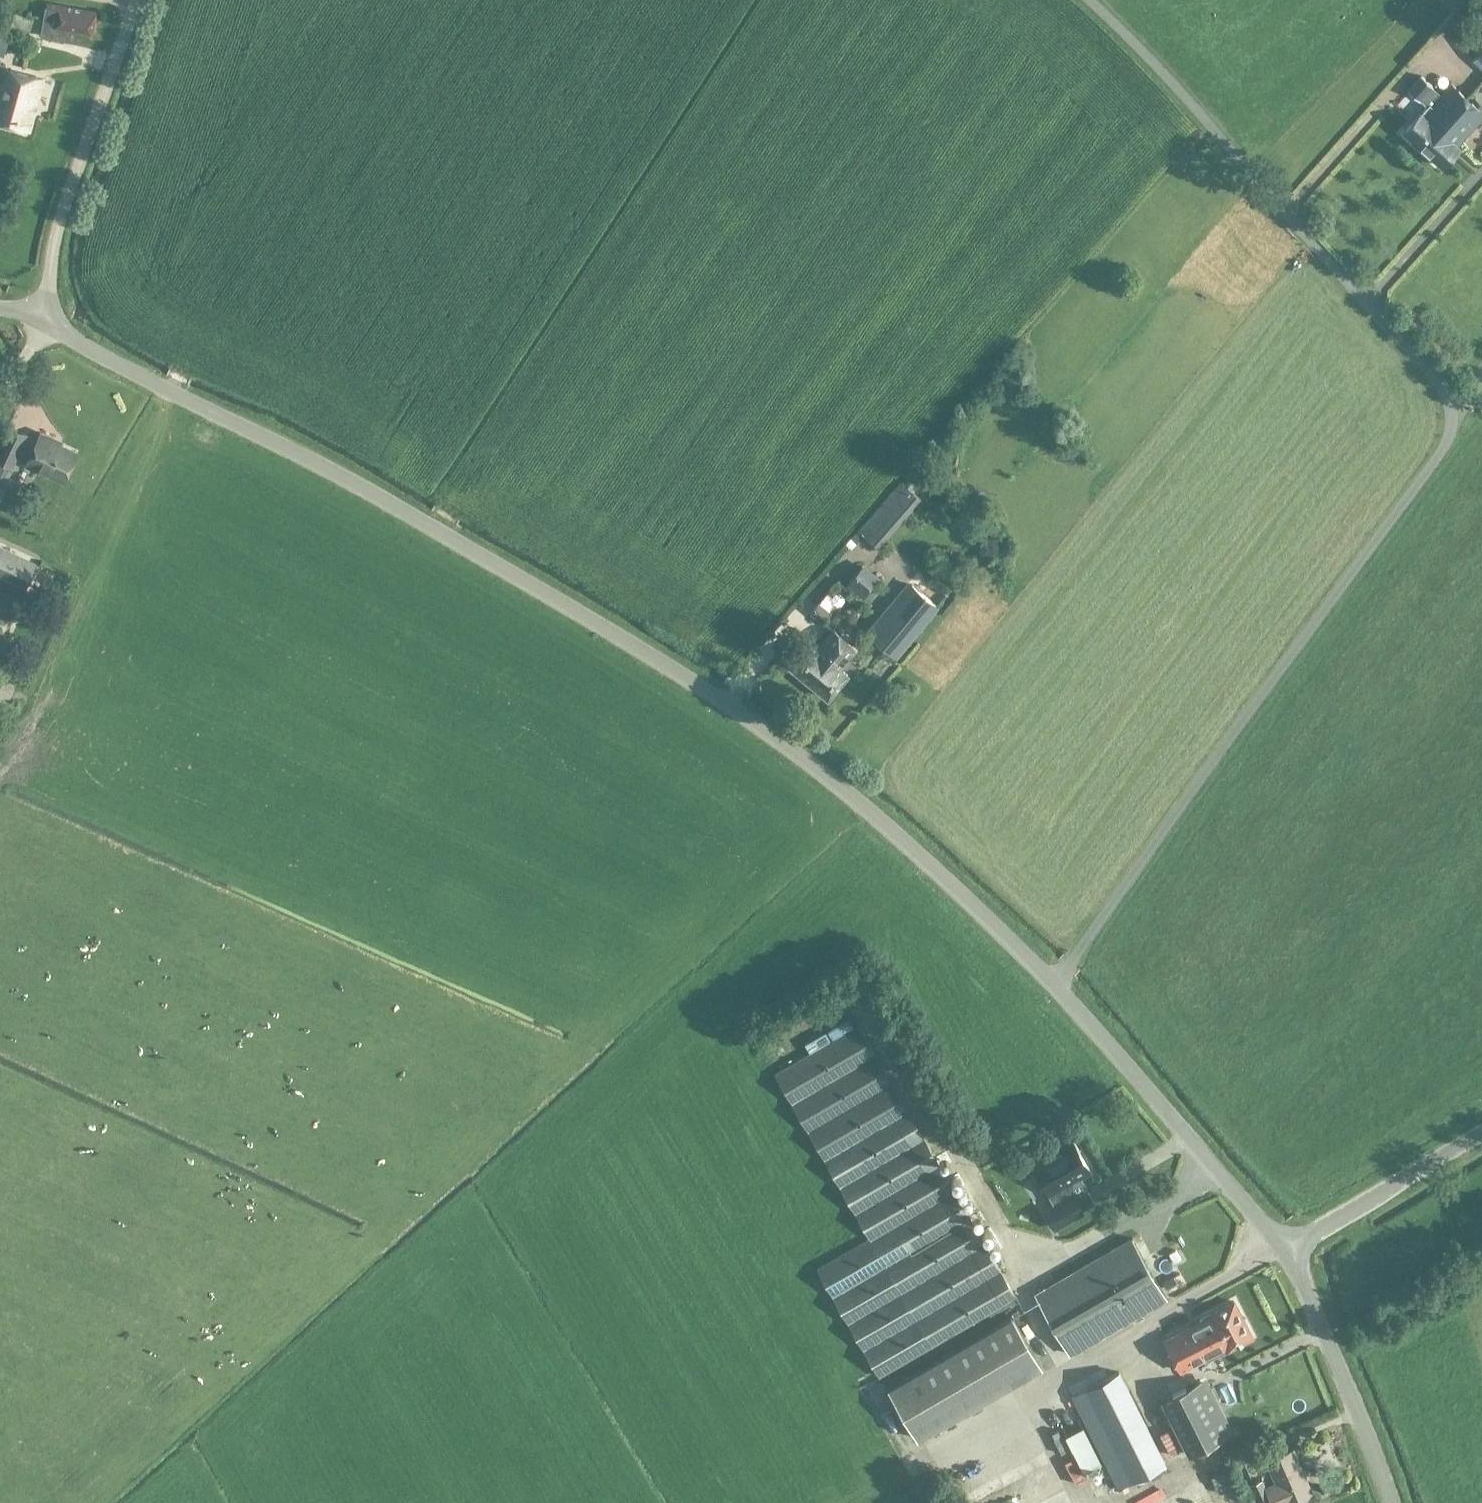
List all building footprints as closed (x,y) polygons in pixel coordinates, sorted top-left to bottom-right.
[(48,9),(43,36),(76,41),(80,38),(81,32),(94,34),(98,12),(58,5),(57,10),(48,9)] [(1473,61),(1481,69),(1481,51),(1473,61)] [(31,131),(40,96),(45,79),(4,68),(0,81),(0,122),(31,131)] [(1418,144),(1434,126),(1441,133),(1470,101),(1452,85),(1437,102),(1426,93),(1432,86),(1421,76),(1408,91),(1419,101),(1422,98),(1429,104),(1421,114),(1404,132),(1418,144)] [(1457,145),(1481,117),(1481,112),(1470,101),(1441,133),(1434,126),(1418,144),(1443,167),(1460,148),(1457,145)] [(16,456),(27,461),(27,463),(63,480),(76,451),(53,440),(54,438),(41,432),(36,442),(25,437),(26,434),(10,426),(0,447),(0,459),(12,465),(16,456)] [(879,548),(922,498),(901,480),(858,530),(879,548)] [(34,568),(35,564),(0,548),(0,587),(21,597),(34,568)] [(847,584),(863,598),(880,577),(864,564),(847,584)] [(912,584),(869,635),(896,658),(938,607),(912,584)] [(0,587),(0,643),(21,597),(0,587)] [(832,613),(819,603),(812,612),(824,622),(832,613)] [(828,696),(829,697),(830,696),(848,675),(849,674),(848,672),(847,673),(841,668),(858,648),(835,629),(818,649),(812,644),(813,643),(811,642),(810,644),(793,665),(792,665),(791,666),(793,667),(828,696)] [(882,1375),(934,1345),(1017,1297),(860,1025),(777,1073),(871,1236),(819,1266),(882,1375)] [(1052,1192),(1059,1203),(1046,1210),(1056,1228),(1084,1211),(1082,1209),(1095,1201),(1080,1177),(1092,1170),(1074,1139),(1032,1163),(1050,1194),(1052,1192)] [(1165,1254),(1181,1250),(1177,1236),(1161,1240),(1165,1254)] [(1134,1238),(1037,1294),(1071,1353),(1168,1297),(1144,1254),(1134,1238)] [(1203,1320),(1166,1339),(1182,1370),(1214,1354),(1215,1356),(1254,1336),(1236,1300),(1202,1318),(1203,1320)] [(1014,1316),(889,1388),(918,1438),(1043,1365),(1014,1316)] [(1108,1396),(1127,1386),(1120,1371),(1073,1395),(1119,1486),(1166,1463),(1134,1399),(1114,1409),(1108,1396)] [(1197,1381),(1162,1399),(1189,1454),(1234,1431),(1209,1383),(1200,1387),(1197,1381)] [(1267,1487),(1263,1479),(1244,1487),(1251,1502),(1291,1502),(1312,1494),(1292,1449),(1267,1460),(1277,1483),(1267,1487)]
